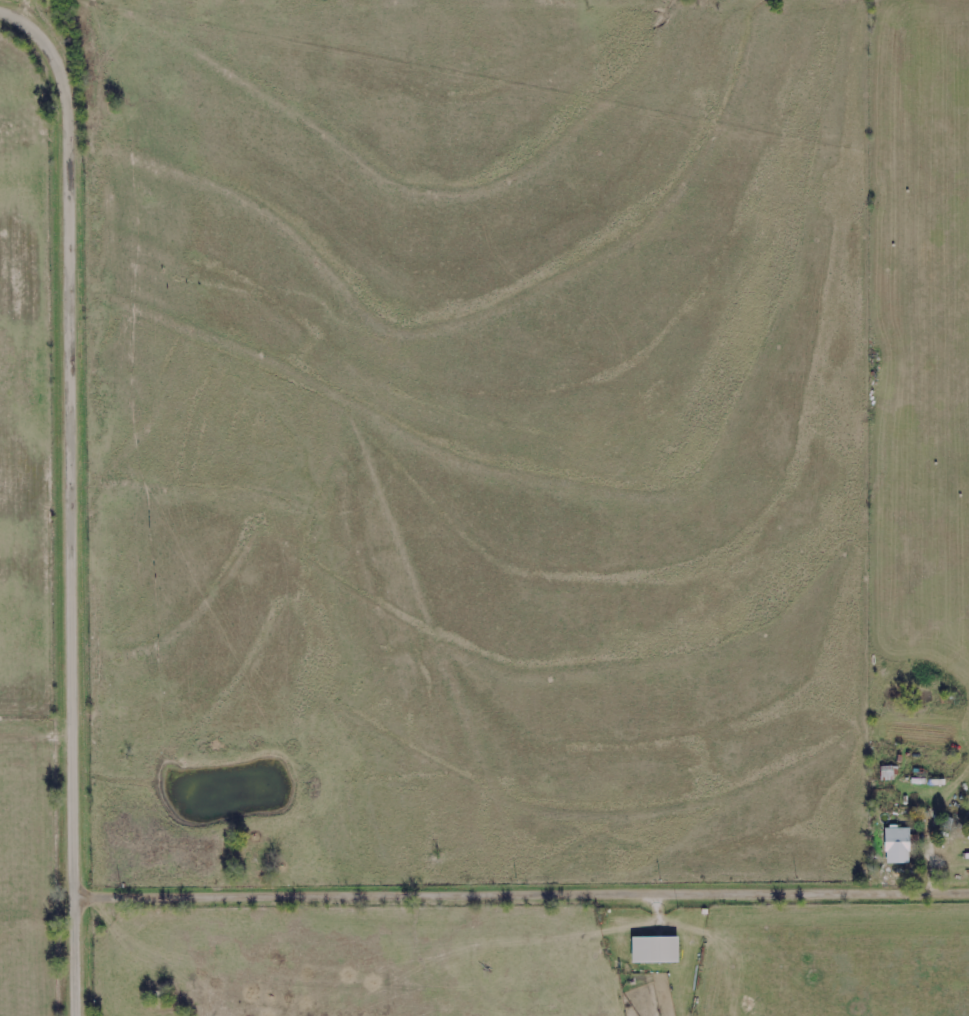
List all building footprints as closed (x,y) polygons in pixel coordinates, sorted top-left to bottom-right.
[(910,855),(911,828),(886,828),(886,854),(910,855)] [(679,937),(632,937),(633,963),(679,963),(679,937)]
